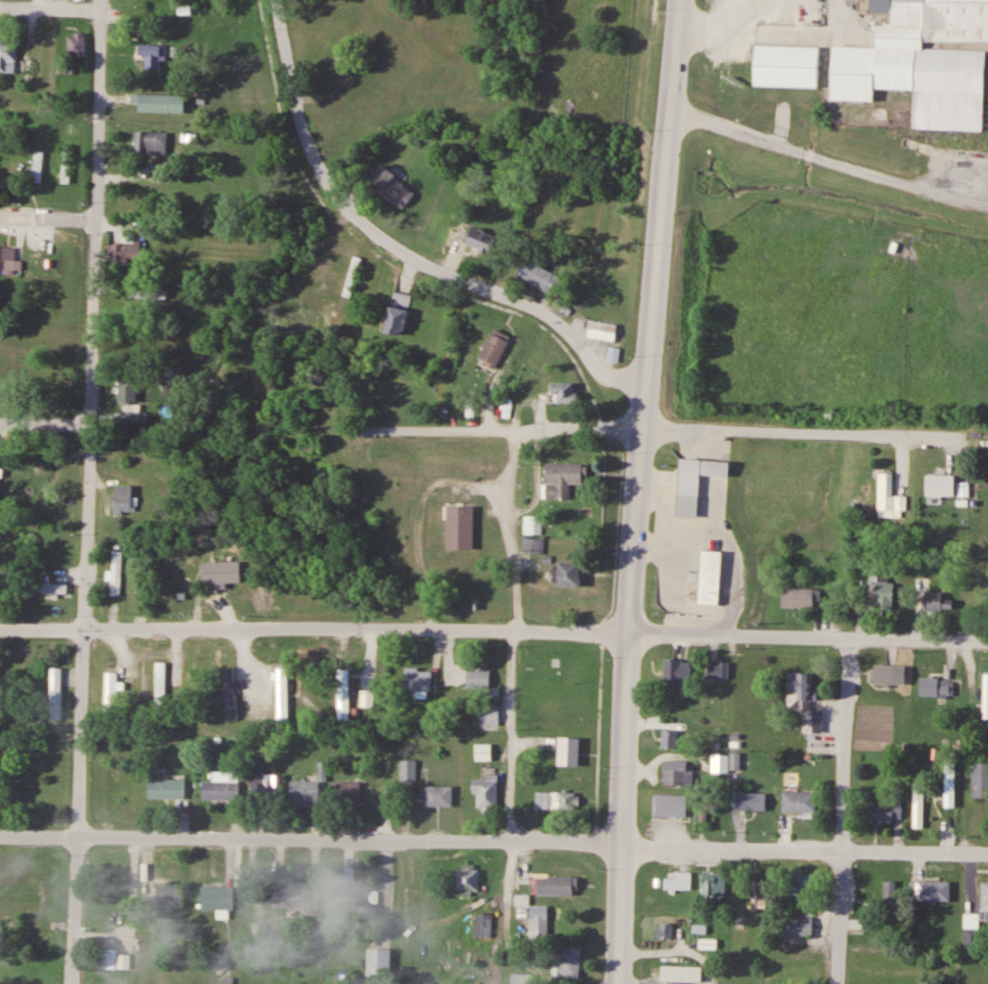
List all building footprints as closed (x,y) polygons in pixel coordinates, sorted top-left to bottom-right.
[(879,41),(880,0),(987,0),(987,43),(879,41)] [(16,74),(16,43),(0,43),(0,74),(16,74)] [(757,43),(756,85),(821,86),(822,44),(757,43)] [(145,56),(145,70),(159,70),(159,60),(165,60),(165,45),(139,45),(139,56),(145,56)] [(834,45),(980,52),(976,129),(915,126),(917,90),(879,88),(879,103),(831,101),(834,45)] [(185,95),(138,95),(138,112),(185,113),(185,95)] [(167,154),(167,131),(134,131),(134,154),(167,154)] [(34,182),(42,182),(42,152),(34,152),(34,182)] [(400,209),(414,195),(382,164),(368,178),(400,209)] [(495,238),(471,225),(462,241),(486,254),(495,238)] [(115,259),(139,259),(139,236),(123,236),(123,243),(115,243),(115,259)] [(21,269),(22,259),(15,259),(16,246),(0,245),(0,268),(21,269)] [(342,295),(350,298),(361,258),(353,256),(342,295)] [(516,277),(557,298),(566,280),(525,259),(516,277)] [(411,295),(394,291),(383,333),(400,337),(411,295)] [(139,297),(114,297),(114,314),(139,314),(139,297)] [(615,341),(617,323),(588,321),(587,339),(615,341)] [(510,336),(493,328),(477,361),(495,370),(510,336)] [(620,350),(610,347),(607,359),(616,362),(620,350)] [(118,402),(137,402),(137,374),(118,374),(118,402)] [(553,384),(553,403),(576,403),(576,384),(553,384)] [(125,422),(144,420),(143,409),(124,411),(125,422)] [(320,442),(304,443),(304,452),(321,451),(320,442)] [(698,516),(701,474),(729,476),(730,462),(681,458),(677,515),(698,516)] [(584,464),(547,463),(547,498),(570,498),(570,483),(583,483),(584,464)] [(893,473),(879,472),(878,516),(905,517),(906,494),(892,494),(893,473)] [(956,474),(956,494),(926,494),(926,474),(956,474)] [(132,514),(132,485),(115,485),(115,514),(132,514)] [(474,550),(474,506),(447,506),(447,550),(474,550)] [(542,515),(524,515),(524,534),(542,535),(542,515)] [(543,553),(543,538),(523,538),(523,554),(543,553)] [(703,549),(723,551),(719,604),(699,602),(703,549)] [(110,595),(120,595),(120,550),(110,550),(110,595)] [(202,581),(201,562),(243,561),(243,579),(202,581)] [(582,562),(558,562),(558,587),(582,587),(582,562)] [(926,591),(926,610),(952,609),(952,600),(942,600),(942,593),(927,593),(927,578),(919,578),(919,591),(926,591)] [(66,583),(33,583),(33,593),(66,593),(66,583)] [(894,583),(877,583),(877,606),(894,606),(894,583)] [(784,589),(783,608),(820,608),(820,589),(784,589)] [(663,684),(681,684),(681,680),(691,680),(691,661),(663,661),(663,684)] [(729,680),(729,661),(708,661),(708,680),(729,680)] [(164,662),(156,662),(156,705),(164,705),(164,662)] [(896,666),(873,666),(873,686),(896,686),(896,666)] [(49,668),(49,720),(60,720),(60,668),(49,668)] [(233,668),(221,669),(226,720),(237,719),(233,668)] [(287,668),(277,668),(277,721),(287,721),(287,668)] [(337,722),(348,722),(348,670),(337,670),(337,722)] [(431,691),(431,670),(405,670),(405,691),(431,691)] [(490,670),(468,670),(468,689),(490,689),(490,670)] [(105,711),(115,711),(115,672),(105,672),(105,711)] [(810,692),(810,673),(789,673),(789,696),(796,696),(796,705),(813,705),(813,692),(810,692)] [(920,697),(954,697),(954,679),(920,679),(920,697)] [(480,726),(499,726),(499,707),(480,707),(480,726)] [(804,733),(823,733),(823,711),(804,711),(804,733)] [(662,749),(678,749),(678,730),(662,730),(662,749)] [(581,767),(581,738),(560,738),(560,767),(581,767)] [(477,761),(491,761),(491,745),(476,745),(477,761)] [(729,755),(713,755),(713,773),(729,773),(729,755)] [(416,761),(400,761),(400,783),(416,783),(416,761)] [(664,785),(694,785),(694,761),(664,761),(664,785)] [(954,808),(954,762),(946,762),(946,808),(954,808)] [(987,798),(987,764),(973,764),(973,798),(987,798)] [(283,776),(266,776),(266,771),(250,771),(250,800),(283,800),(283,776)] [(238,772),(214,772),(214,782),(203,782),(203,800),(238,800),(238,772)] [(498,775),(483,775),(483,779),(473,779),(473,794),(477,794),(477,812),(498,812),(498,775)] [(184,777),(184,799),(148,798),(149,777),(184,777)] [(290,782),(290,804),(319,804),(319,782),(290,782)] [(359,783),(332,783),(332,806),(359,806),(359,783)] [(915,784),(915,801),(927,801),(927,784),(915,784)] [(453,806),(453,786),(425,785),(425,806),(453,806)] [(738,791),(738,808),(765,809),(766,792),(738,791)] [(578,793),(536,793),(536,810),(578,810),(578,793)] [(817,793),(783,793),(783,813),(817,813),(817,793)] [(688,817),(688,795),(655,795),(655,817),(688,817)] [(869,804),(869,821),(902,821),(902,804),(869,804)] [(479,890),(479,865),(458,865),(458,890),(479,890)] [(693,889),(693,872),(666,872),(666,889),(693,889)] [(702,896),(726,896),(726,872),(702,872),(702,896)] [(791,896),(808,896),(808,887),(818,887),(818,872),(791,872),(791,896)] [(539,876),(539,895),(578,895),(578,876),(539,876)] [(751,899),(767,899),(767,880),(751,880),(751,899)] [(895,881),(880,881),(880,920),(895,920),(895,881)] [(951,881),(922,881),(922,901),(951,901),(951,881)] [(120,885),(111,885),(111,925),(120,925),(120,885)] [(183,885),(156,885),(156,906),(183,906),(183,885)] [(202,885),(202,909),(234,909),(234,885),(202,885)] [(274,907),(318,907),(318,887),(274,887),(274,907)] [(376,888),(339,888),(339,911),(365,911),(365,903),(376,903),(376,888)] [(531,905),(531,938),(548,938),(548,905),(531,905)] [(492,914),(485,914),(485,920),(477,920),(477,935),(492,935),(492,914)] [(964,947),(979,947),(979,914),(964,914),(964,947)] [(813,917),(784,917),(784,936),(813,936),(813,917)] [(658,937),(673,937),(673,922),(658,922),(658,937)] [(582,947),(559,946),(558,977),(581,978),(582,947)] [(117,969),(117,948),(100,948),(99,968),(117,969)] [(368,977),(391,977),(391,948),(368,948),(368,977)] [(702,966),(661,966),(661,981),(702,981),(702,966)] [(513,979),(514,983),(531,983),(527,974),(513,979)]
